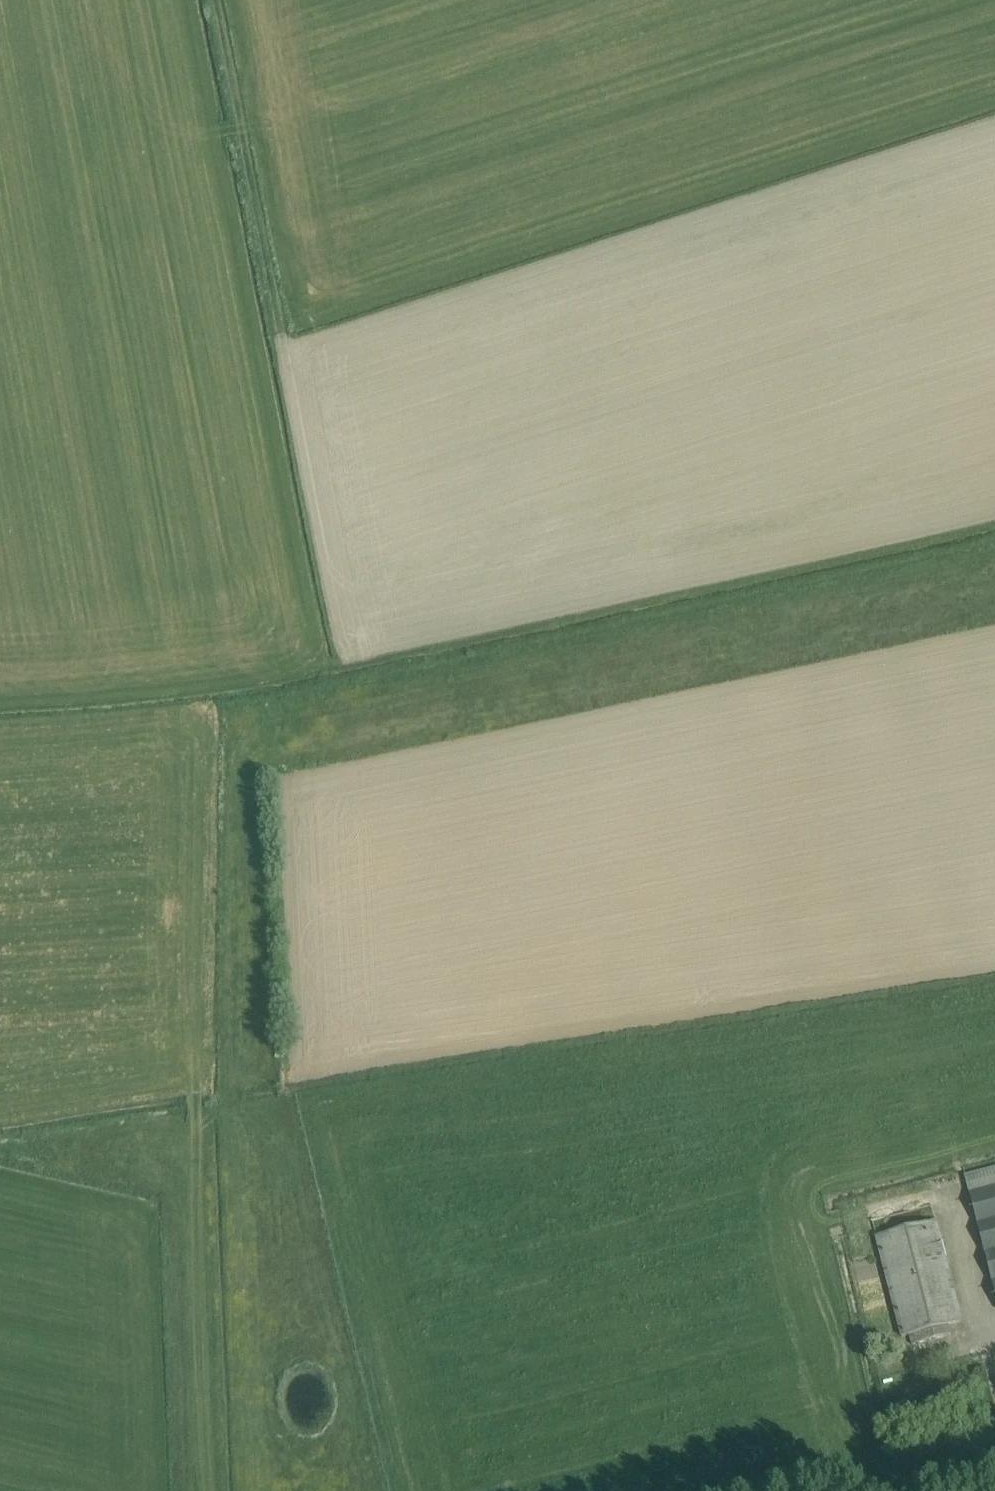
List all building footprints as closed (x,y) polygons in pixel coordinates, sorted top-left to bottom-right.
[(965,1175),(970,1193),(994,1290),(994,1168),(965,1175)] [(909,1335),(912,1345),(951,1335),(949,1325),(962,1321),(935,1221),(875,1236),(902,1337),(909,1335)]
